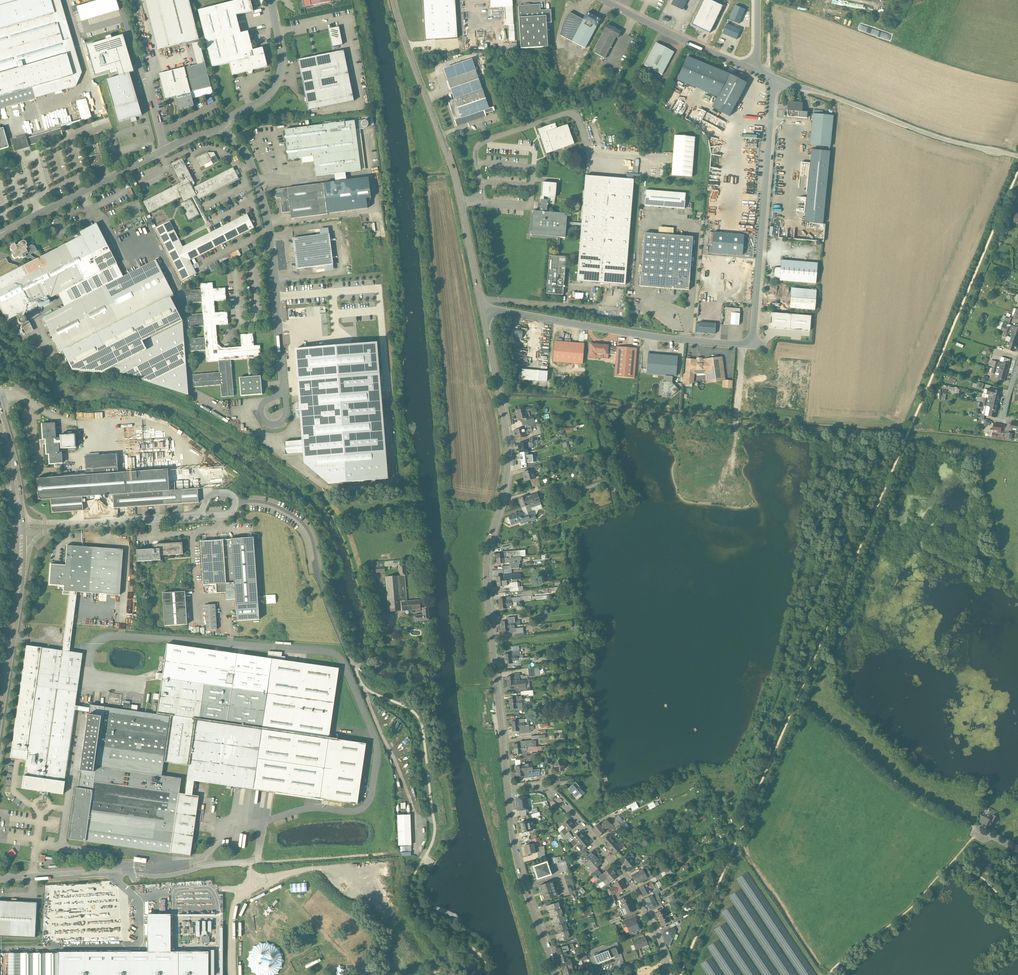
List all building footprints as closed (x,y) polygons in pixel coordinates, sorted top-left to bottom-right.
[(58,80),(72,76),(73,76),(62,42),(62,41),(58,27),(57,23),(50,0),(0,0),(0,97),(58,80)] [(120,10),(117,0),(97,0),(77,5),(81,20),(120,10)] [(158,0),(145,0),(158,49),(169,46),(158,0)] [(169,46),(199,39),(189,0),(158,0),(169,46)] [(199,10),(213,68),(231,64),(234,76),(250,72),(251,74),(256,73),(255,71),(267,68),(267,70),(272,69),(267,46),(257,48),(252,29),(244,31),(240,14),(258,10),(256,0),(241,0),(199,10)] [(425,40),(457,38),(455,0),(423,0),(425,40)] [(671,5),(682,10),(687,0),(674,0),(671,5)] [(710,0),(704,0),(692,25),(710,34),(723,6),(710,0)] [(541,5),(518,6),(521,49),(548,47),(547,23),(552,23),(551,10),(541,10),(541,5)] [(729,19),(739,23),(745,9),(735,5),(729,19)] [(513,6),(506,7),(507,25),(509,25),(509,31),(514,31),(513,6)] [(587,11),(583,19),(570,13),(564,26),(562,35),(586,48),(601,18),(587,11)] [(64,21),(57,23),(58,27),(62,41),(69,39),(64,21)] [(622,32),(607,24),(593,52),(606,59),(617,38),(619,39),(622,32)] [(741,30),(726,24),(722,34),(736,40),(741,30)] [(340,27),(329,28),(332,46),(343,44),(340,27)] [(121,35),(86,46),(95,76),(109,72),(110,75),(118,72),(119,76),(130,73),(132,72),(121,35)] [(205,63),(200,42),(192,44),(197,65),(205,63)] [(675,52),(657,42),(645,65),(663,75),(675,52)] [(299,60),(298,60),(309,110),(354,101),(344,51),(299,60)] [(718,96),(712,107),(730,117),(748,84),(730,74),(684,57),(676,80),(718,96)] [(473,58),(443,68),(454,100),(449,102),(457,126),(465,123),(465,124),(477,119),(475,114),(484,111),(485,114),(496,111),(494,106),(489,108),(473,58)] [(197,65),(193,66),(199,90),(211,87),(205,63),(197,65)] [(193,66),(185,68),(191,92),(199,90),(193,66)] [(185,68),(160,74),(166,98),(166,99),(176,96),(177,96),(179,97),(180,95),(191,93),(191,92),(185,68)] [(119,76),(106,80),(118,122),(142,115),(130,73),(119,76)] [(72,76),(58,80),(61,90),(75,86),(72,76)] [(61,90),(58,80),(0,97),(0,108),(61,90)] [(199,90),(191,92),(191,93),(192,99),(213,94),(211,87),(199,90)] [(191,93),(180,95),(179,97),(177,96),(176,96),(176,97),(175,97),(176,99),(177,99),(176,99),(179,110),(194,106),(192,99),(191,93)] [(87,98),(77,101),(82,120),(92,118),(87,98)] [(802,104),(788,103),(787,110),(787,117),(800,118),(802,104)] [(833,116),(813,114),(810,145),(830,147),(833,116)] [(299,158),(313,156),(316,176),(361,171),(355,121),(295,129),(295,128),(285,130),(286,136),(284,137),(286,139),(287,151),(286,152),(288,154),(289,160),(299,158)] [(556,123),(536,130),(546,156),(575,145),(568,125),(559,129),(556,123)] [(8,147),(3,128),(0,129),(0,150),(8,147)] [(23,136),(8,140),(12,153),(26,149),(26,147),(63,136),(61,128),(23,139),(23,136)] [(696,136),(675,134),(671,176),(693,178),(696,136)] [(829,152),(812,150),(805,222),(822,224),(829,152)] [(207,152),(195,158),(200,167),(212,161),(210,158),(207,152)] [(101,155),(97,156),(97,155),(90,157),(93,167),(96,166),(97,167),(103,166),(101,160),(100,159),(102,158),(101,155)] [(216,155),(210,158),(212,161),(213,164),(219,162),(216,155)] [(194,181),(182,158),(171,164),(181,183),(143,202),(149,213),(181,197),(184,202),(180,204),(188,220),(200,215),(191,198),(196,195),(198,199),(239,179),(233,167),(193,188),(190,183),(194,181)] [(568,225),(582,226),(578,281),(627,285),(635,180),(587,176),(583,222),(568,221),(568,215),(548,213),(549,201),(543,200),(544,195),(555,196),(556,183),(543,182),(541,212),(534,211),(532,237),(558,238),(556,256),(550,255),(547,294),(564,295),(567,257),(561,256),(562,238),(567,239),(568,225)] [(368,177),(288,188),(291,212),(292,218),(368,208),(367,197),(370,197),(368,177)] [(288,188),(277,189),(275,191),(276,197),(278,198),(281,198),(282,199),(282,201),(281,202),(282,213),(291,212),(288,188)] [(686,193),(646,190),(644,206),(684,209),(686,193)] [(247,214),(183,247),(170,221),(156,228),(183,280),(197,273),(190,260),(254,228),(247,214)] [(59,295),(65,307),(43,318),(61,354),(64,352),(73,370),(103,372),(109,369),(189,395),(183,321),(171,298),(174,296),(156,260),(124,277),(117,264),(97,224),(80,232),(82,236),(36,260),(30,256),(30,255),(36,251),(34,246),(31,246),(27,248),(25,245),(27,245),(25,242),(23,241),(18,243),(19,244),(15,246),(14,244),(11,245),(10,249),(11,252),(13,252),(14,254),(12,255),(13,258),(15,259),(18,257),(19,259),(22,257),(23,258),(25,257),(26,258),(28,259),(30,258),(34,261),(19,269),(17,266),(8,263),(6,258),(0,261),(0,308),(6,320),(53,296),(54,298),(59,295)] [(321,235),(293,238),(297,269),(325,265),(325,271),(334,270),(329,227),(320,228),(321,235)] [(660,234),(646,233),(641,287),(690,291),(695,237),(674,235),(675,228),(660,227),(660,234)] [(744,235),(713,232),(712,253),(743,255),(744,235)] [(221,263),(241,254),(239,250),(219,259),(221,263)] [(206,266),(209,272),(220,267),(217,260),(206,266)] [(817,284),(819,263),(783,260),(782,268),(776,267),(775,277),(781,278),(781,281),(817,284)] [(213,283),(200,284),(201,290),(196,290),(195,290),(186,291),(187,303),(196,303),(197,303),(202,302),(202,308),(203,314),(198,314),(197,314),(188,315),(189,327),(198,327),(199,327),(204,326),(205,338),(199,338),(190,339),(191,351),(200,351),(201,351),(206,350),(207,361),(206,361),(206,362),(207,362),(219,361),(219,366),(219,367),(220,372),(214,373),(213,373),(214,373),(202,374),(193,375),(194,387),(203,386),(203,387),(203,386),(214,385),(215,386),(215,385),(221,385),(221,390),(221,391),(222,397),(234,396),(234,390),(234,389),(232,366),(232,365),(231,360),(242,359),(243,359),(248,359),(249,377),(240,378),(241,396),(263,394),(261,376),(252,377),(250,359),(261,358),(260,345),(254,346),(254,340),(254,339),(253,334),(241,335),(241,340),(241,341),(242,347),(230,348),(230,347),(229,347),(229,348),(221,348),(221,347),(220,346),(219,346),(218,346),(217,337),(218,337),(217,336),(216,325),(222,325),(228,324),(227,312),(221,312),(215,313),(215,307),(215,306),(214,301),(220,301),(221,301),(226,300),(225,288),(220,288),(219,288),(213,289),(213,283)] [(792,288),(791,298),(816,300),(817,290),(792,288)] [(816,300),(791,298),(790,308),(815,310),(816,300)] [(726,307),(724,324),(739,326),(740,309),(726,307)] [(791,314),(771,313),(769,328),(790,329),(791,314)] [(791,314),(790,329),(810,331),(811,316),(791,314)] [(28,322),(22,325),(26,334),(33,330),(28,322)] [(715,324),(699,322),(698,333),(715,334),(716,324),(715,324)] [(1015,326),(1009,324),(1009,325),(1008,324),(1007,326),(1002,325),(1001,330),(1006,332),(1008,332),(1008,333),(1011,334),(1017,336),(1017,327),(1015,326)] [(1011,334),(1010,337),(1012,338),(1010,343),(1008,344),(1007,346),(1008,347),(1007,349),(1014,352),(1015,349),(1016,349),(1017,349),(1017,347),(1017,346),(1016,346),(1017,339),(1017,336),(1011,334)] [(376,340),(294,347),(301,439),(286,441),(287,454),(302,452),(302,460),(328,483),(387,478),(376,340)] [(584,343),(555,340),(553,361),(581,364),(584,343)] [(603,345),(596,345),(596,344),(590,343),(589,354),(595,355),(595,353),(603,353),(608,354),(609,347),(609,345),(604,344),(603,345)] [(637,348),(617,347),(617,348),(616,355),(614,377),(634,378),(637,348)] [(678,357),(648,354),(646,374),(665,376),(676,377),(678,357)] [(697,359),(697,361),(694,361),(694,360),(687,360),(686,382),(692,383),(693,373),(706,373),(707,383),(724,380),(721,358),(704,360),(704,361),(701,361),(701,359),(697,359)] [(1004,363),(1003,362),(1001,367),(1000,367),(999,370),(1007,372),(1009,364),(1004,363)] [(522,379),(548,381),(549,371),(522,369),(522,379)] [(1007,372),(999,370),(998,373),(999,374),(998,378),(1004,380),(1007,372)] [(984,384),(975,381),(973,386),(983,389),(984,384)] [(672,383),(663,382),(662,393),(665,393),(667,394),(667,397),(670,398),(681,388),(682,384),(677,383),(674,385),(672,383)] [(1000,396),(989,394),(988,399),(987,402),(998,405),(1000,396)] [(998,405),(987,402),(986,406),(990,407),(989,416),(995,417),(998,405)] [(529,407),(515,410),(518,420),(522,419),(522,421),(528,420),(528,417),(527,415),(529,414),(529,413),(528,413),(528,411),(529,411),(531,409),(529,407)] [(533,418),(531,417),(528,417),(528,420),(522,421),(523,425),(528,424),(528,427),(535,425),(533,418)] [(55,423),(41,424),(42,439),(45,439),(46,455),(48,454),(49,464),(62,463),(62,452),(59,453),(58,438),(56,438),(55,423)] [(1002,425),(994,424),(993,430),(998,431),(997,433),(1001,433),(1002,425)] [(524,429),(514,431),(516,439),(526,437),(524,429)] [(75,434),(59,435),(60,449),(76,448),(75,434)] [(529,442),(519,444),(519,447),(519,450),(520,453),(528,452),(528,448),(533,448),(533,445),(533,444),(533,445),(533,442),(529,442)] [(528,452),(520,453),(521,465),(527,465),(526,463),(535,462),(534,455),(529,456),(528,452)] [(117,454),(85,456),(86,475),(118,473),(117,454)] [(86,475),(36,478),(38,500),(51,499),(51,512),(83,510),(83,497),(95,496),(100,495),(113,495),(126,494),(170,491),(168,469),(118,473),(86,475)] [(533,470),(523,472),(525,482),(535,479),(533,470)] [(606,478),(584,485),(585,489),(607,482),(606,478)] [(170,491),(126,494),(113,495),(114,508),(183,503),(182,490),(170,491)] [(527,496),(519,499),(522,508),(525,506),(540,501),(537,494),(527,498),(527,496)] [(540,501),(525,506),(528,513),(532,512),(531,508),(541,505),(540,501)] [(533,513),(522,517),(520,512),(508,517),(511,526),(520,523),(521,524),(526,523),(525,521),(530,519),(530,521),(535,519),(533,513)] [(254,538),(201,541),(204,585),(225,584),(226,600),(236,599),(237,621),(259,619),(254,538)] [(161,560),(161,556),(183,554),(182,542),(154,544),(155,549),(153,550),(153,549),(137,550),(138,562),(161,560)] [(63,591),(70,591),(76,592),(120,595),(123,549),(67,545),(65,565),(50,564),(49,585),(64,586),(63,591)] [(519,551),(502,552),(502,554),(496,554),(496,559),(504,558),(520,557),(519,551)] [(520,557),(504,558),(504,563),(510,563),(510,569),(519,568),(518,564),(520,564),(519,561),(518,561),(518,558),(520,557)] [(400,569),(400,577),(387,578),(389,613),(422,611),(421,600),(408,601),(406,576),(408,576),(407,565),(403,565),(403,560),(377,561),(377,572),(386,572),(386,570),(400,569)] [(518,574),(509,575),(509,576),(496,577),(496,582),(517,580),(518,580),(518,574)] [(517,580),(496,582),(497,587),(504,586),(504,588),(510,588),(510,589),(518,588),(518,587),(517,580)] [(196,843),(193,843),(199,796),(192,795),(194,781),(232,786),(233,786),(358,804),(366,744),(329,738),(339,668),(285,661),(286,657),(282,656),(283,652),(269,651),(268,658),(167,644),(163,674),(157,673),(156,679),(162,680),(157,714),(131,711),(132,705),(124,703),(123,709),(90,705),(90,708),(75,705),(82,653),(69,652),(76,592),(70,591),(62,651),(26,645),(13,741),(12,741),(10,757),(26,759),(24,775),(23,775),(21,788),(39,791),(39,794),(43,794),(48,795),(48,792),(63,794),(64,781),(65,771),(67,771),(75,710),(89,712),(79,788),(76,787),(69,839),(86,841),(171,853),(170,853),(191,856),(192,849),(195,849),(196,843)] [(185,591),(163,593),(165,626),(187,624),(185,591)] [(267,603),(276,603),(276,594),(266,595),(267,603)] [(215,604),(205,605),(207,630),(217,629),(215,604)] [(415,617),(415,623),(431,622),(430,608),(423,609),(424,616),(415,617)] [(539,667),(528,668),(529,678),(540,677),(539,667)] [(515,681),(507,682),(508,687),(515,686),(515,689),(521,688),(526,688),(525,680),(524,680),(520,680),(515,681)] [(490,723),(486,723),(486,715),(488,715),(487,705),(488,704),(488,694),(491,694),(490,691),(492,691),(492,689),(484,690),(484,691),(481,692),(484,692),(484,694),(485,694),(485,702),(484,702),(484,713),(482,713),(483,723),(483,725),(481,725),(481,726),(483,725),(483,727),(492,726),(492,724),(490,725),(490,723)] [(519,726),(512,727),(513,732),(519,731),(519,734),(530,733),(529,725),(525,725),(519,726)] [(520,743),(514,744),(514,749),(521,748),(527,748),(533,747),(532,740),(520,742),(520,743)] [(566,764),(560,759),(552,768),(559,773),(562,770),(563,769),(563,768),(564,768),(564,767),(566,764)] [(576,782),(567,789),(577,800),(582,796),(577,789),(579,787),(576,782)] [(526,797),(517,798),(518,810),(528,809),(526,797)] [(410,814),(397,814),(398,845),(412,845),(410,814)] [(617,821),(613,823),(616,828),(624,824),(620,820),(622,819),(619,815),(615,818),(617,821)] [(991,820),(987,818),(983,825),(990,828),(994,821),(997,823),(999,818),(994,815),(991,820)] [(575,826),(569,819),(562,825),(565,828),(561,831),(564,835),(568,832),(569,832),(575,826)] [(611,824),(606,819),(600,825),(605,830),(607,828),(611,824)] [(528,821),(520,822),(522,832),(532,831),(531,825),(529,825),(528,821)] [(600,825),(599,823),(592,829),(598,836),(605,830),(600,825)] [(579,832),(573,837),(574,839),(578,843),(579,844),(585,839),(579,832)] [(611,832),(602,840),(608,847),(614,842),(612,839),(615,836),(612,833),(611,832)] [(585,839),(579,844),(577,845),(581,850),(585,847),(590,843),(586,838),(585,839)] [(616,844),(614,842),(608,847),(614,854),(620,849),(616,844)] [(534,843),(525,845),(526,854),(536,852),(534,843)] [(412,855),(411,845),(401,846),(401,856),(412,855)] [(585,847),(581,850),(576,854),(579,858),(580,857),(585,853),(588,851),(585,847)] [(11,857),(16,853),(12,848),(7,853),(11,857)] [(596,853),(593,850),(587,856),(582,859),(583,860),(583,862),(584,862),(593,872),(593,873),(598,869),(597,868),(602,863),(594,855),(596,853)] [(628,856),(627,854),(620,860),(624,865),(624,864),(626,867),(626,868),(629,872),(636,866),(636,865),(633,862),(632,860),(631,859),(628,856)] [(547,861),(543,863),(543,862),(532,866),(533,869),(534,869),(536,876),(535,877),(537,880),(552,875),(547,861)] [(610,867),(602,874),(603,875),(606,879),(614,872),(610,867)] [(644,869),(632,875),(637,884),(652,875),(651,873),(653,872),(651,869),(649,870),(648,867),(647,867),(644,869)] [(598,869),(593,873),(593,872),(591,875),(593,877),(600,871),(598,869)] [(614,872),(606,879),(609,882),(610,883),(618,876),(614,872)] [(576,893),(570,875),(564,876),(570,895),(576,893)] [(621,880),(614,884),(615,886),(609,889),(609,890),(612,894),(613,895),(618,892),(623,889),(624,890),(625,889),(626,888),(621,880)] [(552,881),(539,886),(543,900),(557,896),(552,881)] [(656,882),(653,884),(652,882),(639,888),(644,896),(652,892),(659,888),(660,888),(659,887),(659,888),(659,887),(656,883),(656,882)] [(629,895),(618,900),(622,908),(632,903),(629,895)] [(652,895),(645,899),(646,902),(647,904),(655,901),(654,899),(652,895)] [(677,906),(674,900),(671,901),(669,902),(672,909),(677,906)] [(0,901),(0,936),(35,938),(36,902),(0,901)] [(655,901),(647,904),(648,906),(650,909),(657,906),(656,902),(655,901)] [(558,902),(551,904),(551,907),(547,909),(547,911),(549,910),(550,912),(550,913),(553,912),(559,910),(558,907),(560,907),(558,902)] [(632,903),(622,908),(625,915),(636,910),(632,903)] [(559,910),(553,912),(554,914),(550,915),(550,918),(553,917),(553,919),(556,919),(562,917),(562,916),(561,914),(563,914),(561,909),(559,910)] [(664,909),(655,913),(658,919),(667,915),(664,909)] [(7,974),(201,974),(201,952),(171,952),(171,914),(148,914),(148,952),(57,952),(7,952),(7,974)] [(667,915),(658,919),(661,925),(670,921),(667,915)] [(562,917),(556,919),(556,921),(552,922),(552,925),(554,924),(555,927),(558,926),(564,924),(563,921),(565,921),(563,916),(562,916),(562,917)] [(636,917),(622,923),(624,927),(627,926),(628,931),(630,930),(631,931),(632,933),(633,932),(634,933),(636,932),(637,931),(639,930),(636,922),(637,921),(636,917)] [(564,924),(558,926),(559,928),(555,929),(555,932),(557,931),(558,934),(560,933),(567,931),(566,928),(567,928),(566,923),(564,924)] [(673,927),(662,933),(665,938),(669,946),(675,932),(673,927)] [(567,931),(560,933),(561,935),(556,937),(557,939),(559,938),(560,941),(569,938),(568,935),(569,935),(568,930),(567,931)] [(645,937),(633,942),(635,950),(648,946),(645,937)] [(564,947),(556,949),(559,958),(563,956),(562,953),(565,952),(565,951),(564,947)] [(616,948),(607,951),(609,959),(619,955),(616,948)] [(607,951),(594,956),(597,964),(609,959),(607,951)] [(565,952),(562,953),(563,956),(559,958),(560,963),(568,960),(568,958),(566,954),(565,952)] [(568,960),(560,963),(562,971),(563,971),(572,967),(572,966),(573,966),(571,959),(568,960)]
